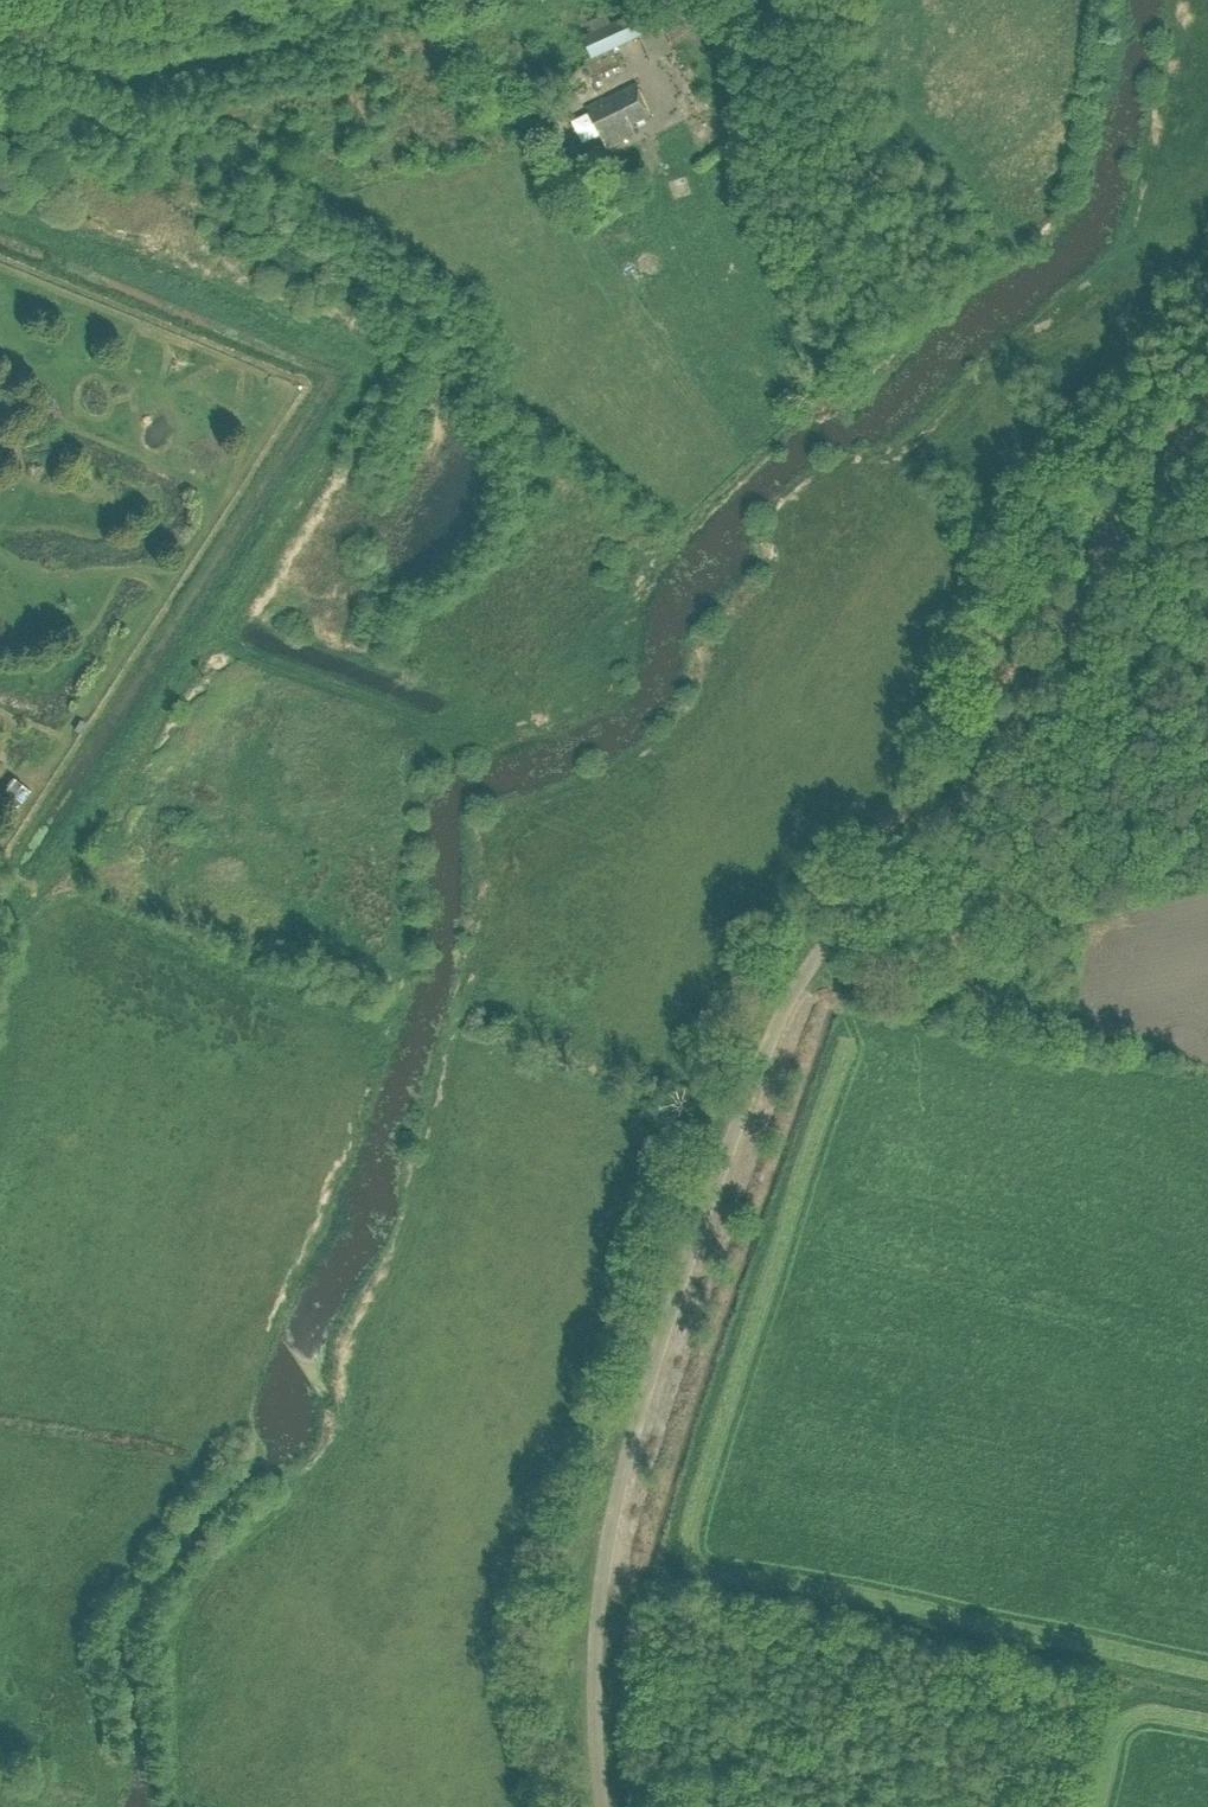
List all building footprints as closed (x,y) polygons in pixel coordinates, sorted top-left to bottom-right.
[(640,12),(583,36),(592,58),(649,33),(640,12)] [(638,137),(633,126),(651,118),(637,87),(587,110),(601,141),(603,140),(608,151),(638,137)]
